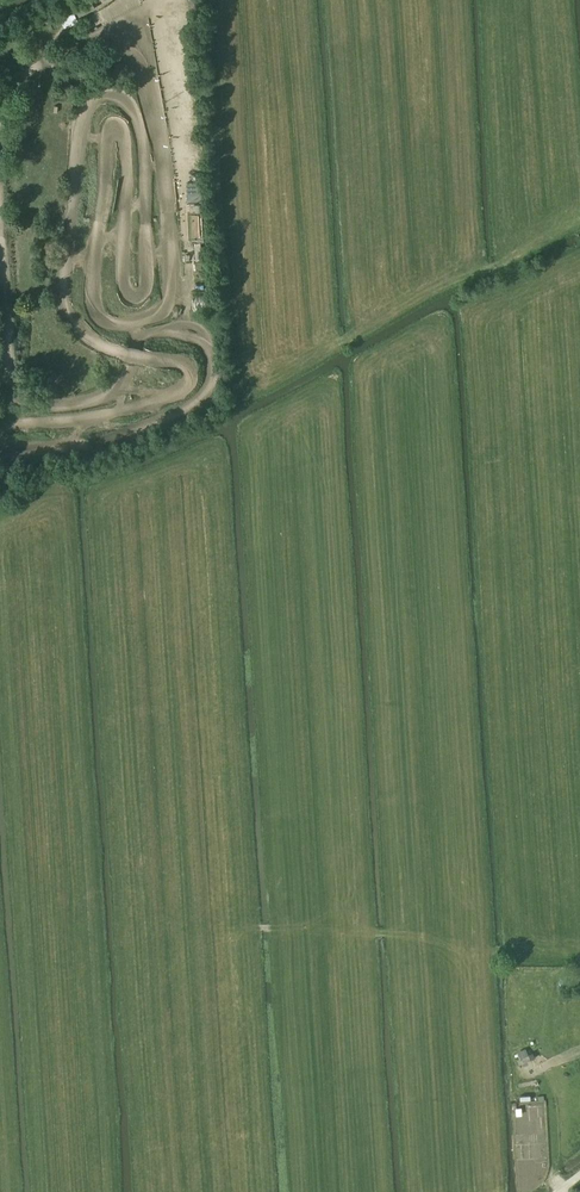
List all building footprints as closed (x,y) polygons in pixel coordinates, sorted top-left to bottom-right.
[(201,202),(187,202),(188,238),(203,238),(201,202)]
